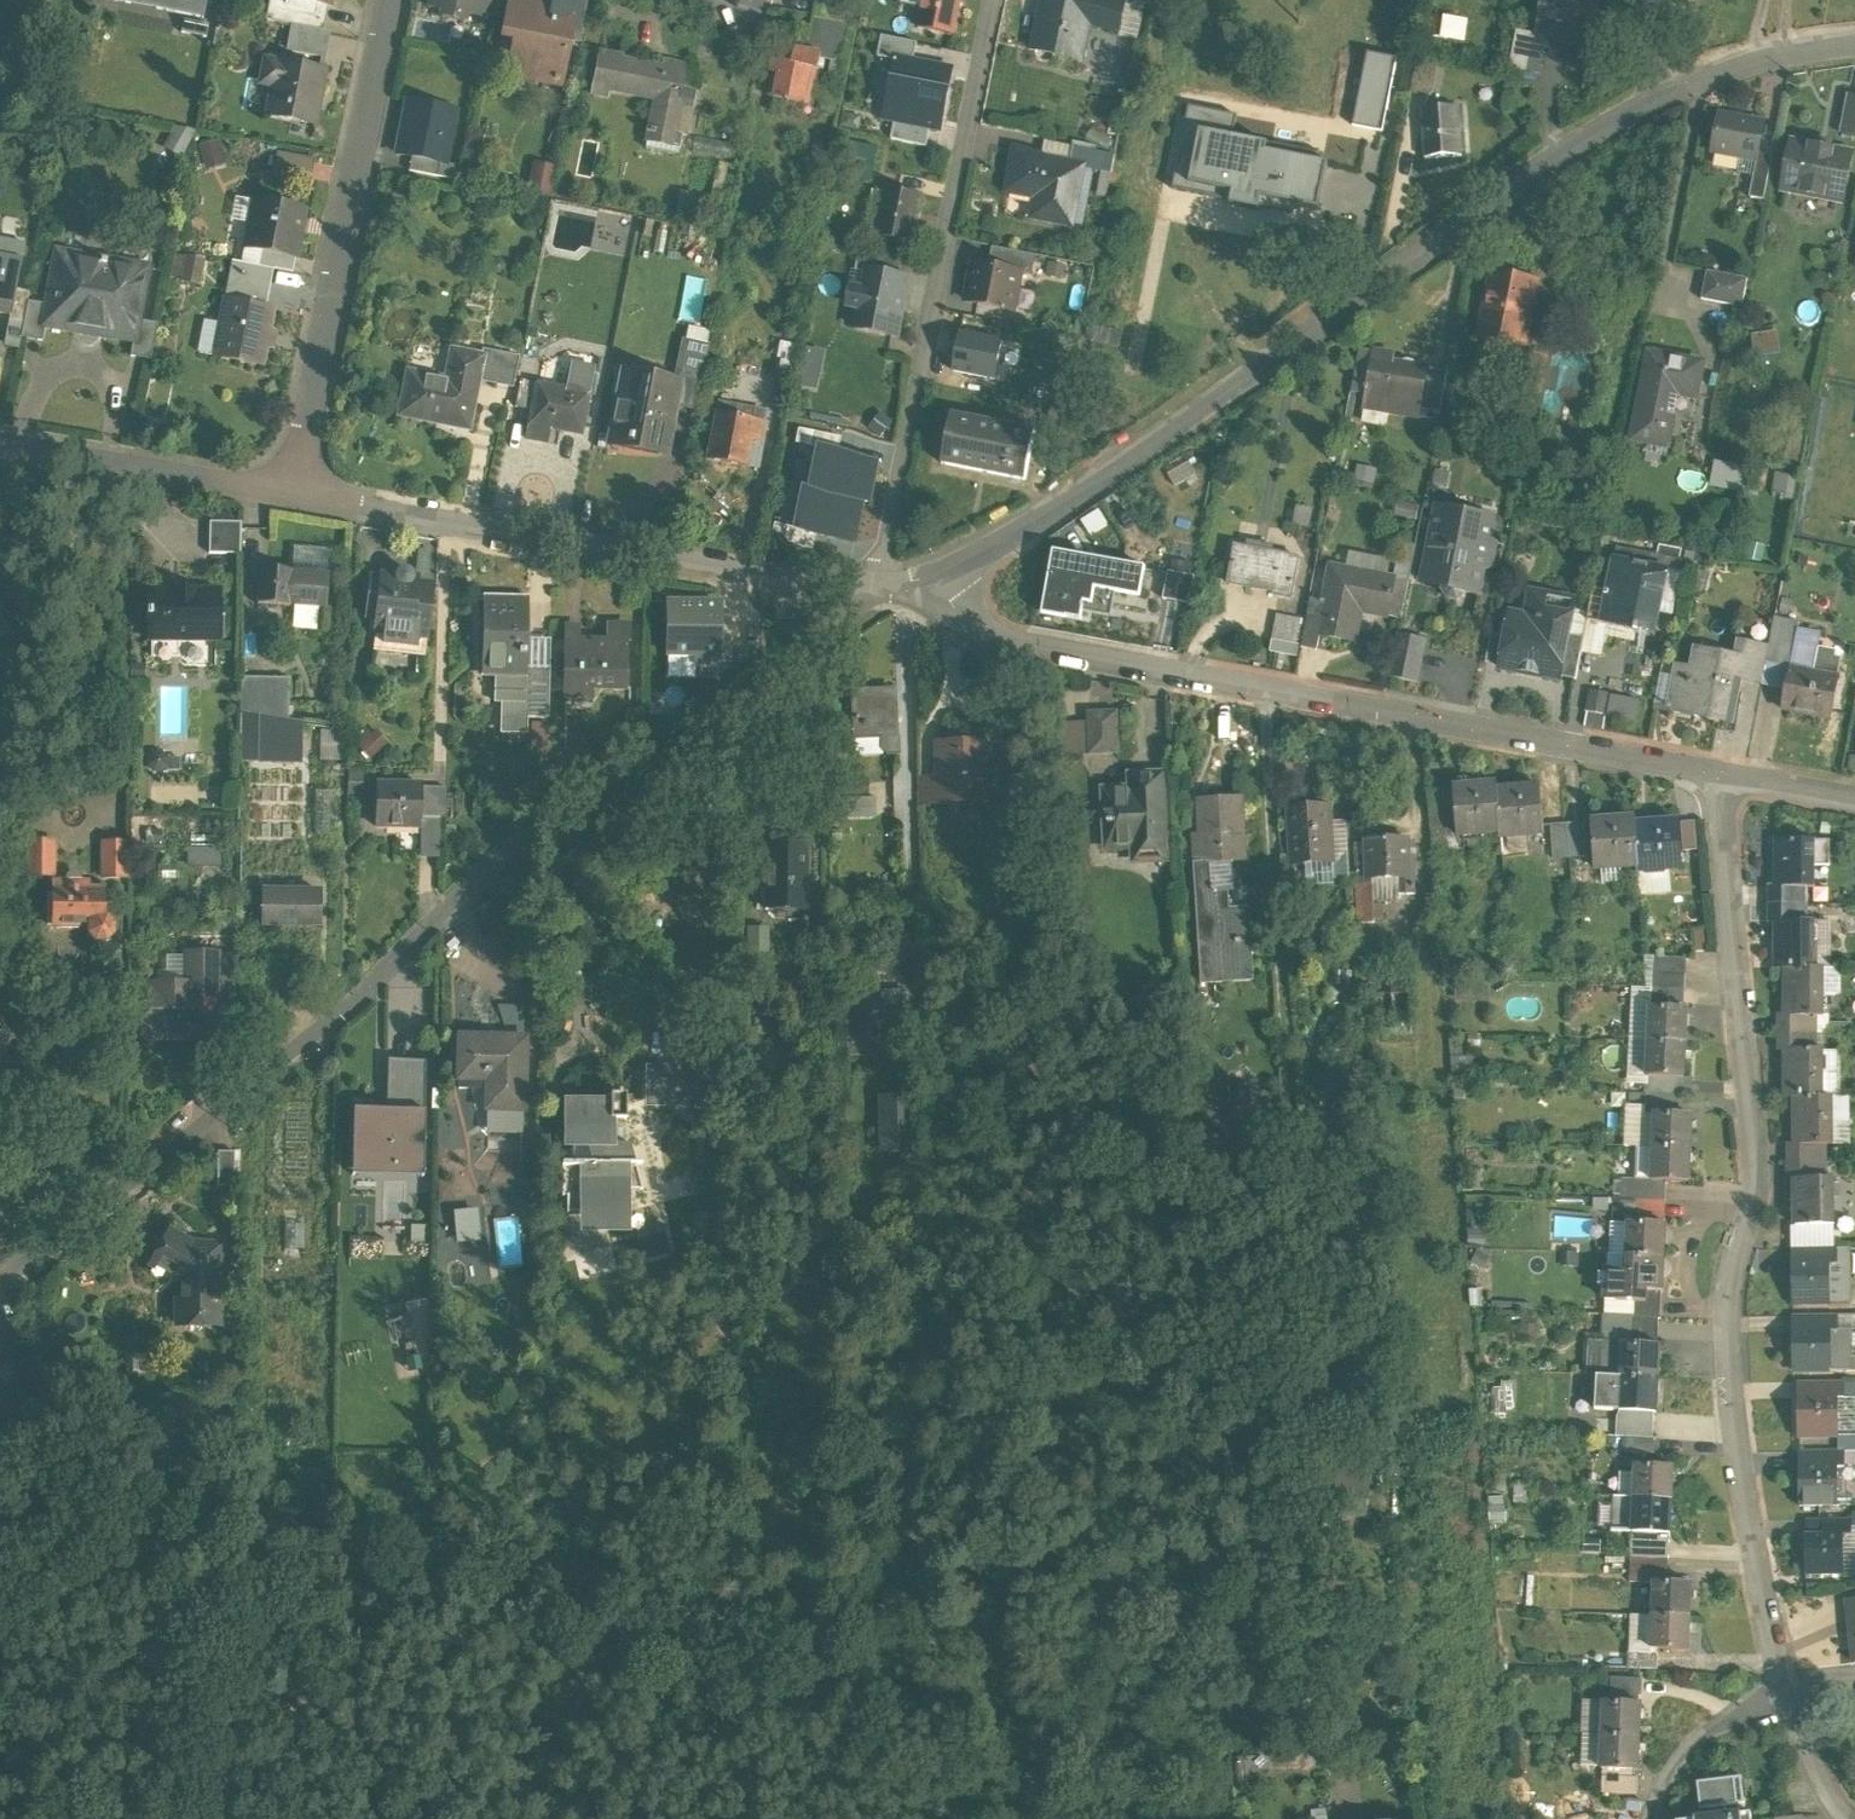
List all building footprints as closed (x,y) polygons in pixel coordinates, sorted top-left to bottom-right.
[(207,0),(113,0),(203,20),(207,0)] [(285,1),(285,0),(268,0),(265,24),(295,30),(322,35),(325,9),(285,1)] [(285,1),(325,9),(328,9),(330,0),(285,0),(285,1)] [(429,11),(476,20),(480,0),(431,0),(429,11)] [(477,17),(493,20),(497,0),(480,0),(477,17)] [(558,0),(554,0),(552,8),(555,9),(552,24),(565,27),(564,32),(577,34),(583,5),(558,0)] [(832,0),(817,0),(814,22),(845,27),(849,3),(832,0)] [(919,31),(954,38),(962,0),(925,0),(919,31)] [(1041,15),(1045,16),(1037,53),(1081,62),(1089,24),(1118,30),(1123,5),(1124,4),(1105,0),(1044,0),(1041,15)] [(1538,33),(1588,43),(1596,0),(1545,0),(1538,33)] [(1688,9),(1690,0),(1644,0),(1688,9)] [(565,27),(552,24),(555,9),(552,8),(511,1),(504,38),(518,41),(521,40),(522,45),(516,47),(514,58),(522,66),(527,67),(524,82),(557,88),(564,57),(559,56),(562,40),(575,44),(577,34),(564,32),(565,27)] [(1466,21),(1427,16),(1425,34),(1464,40),(1466,21)] [(845,27),(814,22),(811,44),(805,43),(803,54),(823,58),(822,64),(832,66),(830,79),(844,81),(855,29),(845,27)] [(322,35),(295,30),(290,56),(321,62),(326,36),(322,35)] [(1508,65),(1540,73),(1548,38),(1516,31),(1508,65)] [(898,64),(916,67),(920,47),(884,41),(880,61),(898,64)] [(803,54),(798,53),(797,60),(780,57),(778,64),(774,64),(772,77),(776,78),(771,101),(813,110),(822,64),(823,58),(803,54)] [(1383,131),(1396,60),(1372,56),(1362,106),(1358,105),(1354,125),(1383,131)] [(671,75),(619,64),(619,61),(598,57),(589,98),(605,101),(607,94),(654,103),(648,133),(645,132),(644,137),(647,137),(652,138),(653,136),(672,140),(672,138),(678,108),(690,111),(693,95),(690,94),(695,72),(672,68),(671,75)] [(323,75),(264,63),(260,87),(271,89),(266,119),(313,128),(323,75)] [(898,64),(887,123),(896,124),(932,131),(942,133),(953,74),(916,67),(898,64)] [(264,114),(263,89),(253,89),(254,115),(264,114)] [(1848,97),(1842,131),(1854,134),(1854,98),(1848,97)] [(454,115),(406,105),(396,157),(410,160),(443,167),(454,115)] [(1458,106),(1421,108),(1424,158),(1461,156),(1458,106)] [(1190,107),(1174,190),(1232,201),(1231,206),(1259,212),(1260,208),(1294,214),(1295,207),(1319,211),(1330,156),(1235,139),(1239,116),(1190,107)] [(1763,125),(1719,116),(1712,150),(1757,159),(1757,155),(1763,125)] [(932,131),(896,124),(892,143),(928,151),(932,131)] [(672,140),(653,136),(652,138),(647,137),(645,146),(676,152),(678,140),(672,138),(672,140)] [(1852,154),(1791,142),(1782,189),(1842,201),(1852,154)] [(1116,155),(1072,146),(1069,164),(1083,167),(1082,168),(1112,174),(1116,155)] [(877,153),(855,148),(848,180),(870,185),(877,153)] [(308,176),(311,160),(275,153),(272,169),(308,176)] [(1069,164),(1017,154),(1009,192),(1038,197),(1034,217),(1071,224),(1082,168),(1083,167),(1069,164)] [(1772,158),(1757,155),(1757,159),(1749,197),(1764,200),(1772,158)] [(443,167),(410,160),(408,175),(450,183),(453,169),(443,167)] [(528,191),(549,194),(552,168),(532,165),(528,191)] [(923,199),(887,192),(877,241),(913,248),(923,199)] [(280,210),(252,205),(243,251),(259,254),(294,261),(302,218),(279,214),(280,210)] [(593,253),(630,259),(637,221),(600,214),(593,253)] [(724,244),(720,265),(732,268),(736,246),(724,244)] [(1036,256),(993,248),(989,267),(1020,273),(1020,274),(1031,276),(1036,256)] [(9,319),(10,319),(15,292),(22,257),(0,253),(0,317),(9,319)] [(904,263),(862,253),(858,274),(869,276),(870,275),(900,281),(904,263)] [(294,261),(259,254),(256,270),(271,273),(291,276),(294,261)] [(177,256),(171,282),(197,287),(203,261),(177,256)] [(146,272),(64,257),(58,293),(48,291),(45,308),(42,328),(43,328),(132,344),(134,345),(137,325),(146,272)] [(989,267),(975,264),(968,301),(1013,310),(1020,274),(1020,273),(989,267)] [(256,270),(231,265),(224,296),(265,304),(271,273),(256,270)] [(1748,280),(1708,271),(1702,300),(1741,309),(1748,280)] [(1536,283),(1494,274),(1482,336),(1524,345),(1536,283)] [(900,281),(870,275),(869,276),(866,295),(854,292),(851,309),(860,311),(856,331),(898,339),(909,283),(900,281)] [(30,295),(15,292),(10,319),(9,319),(8,326),(23,329),(28,305),(30,295)] [(271,313),(223,303),(212,359),(260,368),(271,313)] [(45,308),(28,305),(23,329),(21,341),(41,345),(43,328),(42,328),(45,308)] [(156,328),(137,325),(134,345),(132,344),(129,360),(149,364),(156,328)] [(996,379),(1003,340),(962,333),(955,371),(996,379)] [(793,347),(777,344),(772,373),(788,376),(793,347)] [(820,354),(803,351),(795,390),(813,393),(820,354)] [(1394,355),(1374,351),(1364,407),(1419,417),(1427,369),(1392,362),(1394,355)] [(1650,352),(1639,404),(1661,408),(1662,408),(1665,389),(1687,394),(1688,392),(1697,394),(1701,376),(1691,374),(1694,363),(1672,358),(1672,357),(1650,352)] [(517,361),(480,353),(478,359),(480,360),(475,384),(511,391),(517,361)] [(444,386),(407,378),(399,418),(439,426),(440,421),(467,426),(475,384),(480,360),(478,359),(450,354),(444,386)] [(1546,359),(1522,354),(1515,387),(1539,392),(1546,359)] [(1448,372),(1427,369),(1419,417),(1440,421),(1448,372)] [(565,392),(535,386),(530,412),(524,442),(545,446),(547,437),(546,437),(547,432),(579,438),(590,380),(568,376),(565,392)] [(675,389),(620,378),(607,441),(624,444),(623,447),(655,453),(660,427),(669,429),(673,409),(677,389),(675,389)] [(697,382),(678,378),(675,389),(677,389),(673,409),(691,413),(697,382)] [(535,386),(518,383),(513,409),(530,412),(535,386)] [(1661,408),(1639,404),(1632,439),(1651,443),(1652,440),(1669,443),(1674,417),(1668,416),(1669,409),(1662,408),(1661,408)] [(761,417),(717,408),(715,418),(713,418),(704,464),(743,471),(748,445),(755,446),(761,417)] [(1065,411),(1051,409),(1045,437),(1059,440),(1065,411)] [(1035,431),(952,415),(942,464),(1026,480),(1035,431)] [(814,451),(806,492),(861,502),(867,503),(875,463),(814,451)] [(806,492),(801,491),(793,530),(853,542),(861,502),(806,492)] [(1495,520),(1438,508),(1425,574),(1446,578),(1443,591),(1449,599),(1457,600),(1466,594),(1466,592),(1479,595),(1487,558),(1496,552),(1490,541),(1495,520)] [(238,526),(207,525),(206,556),(237,557),(238,526)] [(1273,547),(1248,542),(1247,548),(1236,546),(1229,583),(1275,592),(1275,595),(1292,598),(1300,558),(1272,552),(1273,547)] [(292,550),(290,576),(259,573),(256,607),(288,610),(288,609),(323,611),(327,553),(292,550)] [(1082,562),(1066,559),(1056,566),(1051,594),(1049,594),(1045,614),(1082,620),(1085,603),(1093,605),(1096,588),(1139,596),(1144,571),(1082,560),(1082,562)] [(1668,569),(1616,559),(1609,591),(1604,615),(1606,615),(1637,621),(1635,627),(1655,631),(1668,569)] [(1396,578),(1332,566),(1322,617),(1319,634),(1321,634),(1357,641),(1363,611),(1388,616),(1396,578)] [(1195,576),(1170,571),(1164,599),(1190,604),(1195,576)] [(394,580),(381,578),(380,582),(370,581),(365,620),(376,621),(372,654),(423,660),(427,625),(411,623),(415,587),(416,582),(411,582),(411,578),(410,575),(407,573),(404,572),(401,572),(398,574),(395,577),(394,580)] [(431,589),(415,587),(411,623),(427,625),(431,589)] [(1609,591),(1594,588),(1589,613),(1588,620),(1604,624),(1606,615),(1604,615),(1609,591)] [(1575,601),(1546,595),(1541,619),(1511,613),(1506,637),(1500,665),(1500,668),(1560,679),(1569,634),(1573,610),(1575,601)] [(215,596),(147,596),(147,616),(145,616),(145,621),(147,621),(147,641),(215,641),(215,596)] [(525,602),(482,601),(481,678),(493,678),(520,679),(524,679),(524,670),(525,602)] [(724,604),(670,604),(670,662),(725,662),(724,604)] [(1573,610),(1569,634),(1584,637),(1588,620),(1589,613),(1573,610)] [(1305,622),(1301,646),(1318,650),(1321,634),(1319,634),(1322,617),(1307,614),(1305,622)] [(1800,621),(1776,616),(1770,646),(1767,663),(1785,667),(1788,649),(1795,650),(1800,621)] [(1278,617),(1273,641),(1301,646),(1305,622),(1278,617)] [(625,630),(606,630),(606,647),(625,647),(625,630)] [(606,647),(576,646),(577,632),(563,632),(563,659),(564,659),(563,704),(587,704),(587,690),(624,691),(625,647),(606,647)] [(1427,639),(1397,634),(1389,676),(1418,682),(1427,639)] [(1491,634),(1486,663),(1500,665),(1506,637),(1491,634)] [(1584,637),(1569,634),(1560,677),(1576,680),(1584,637)] [(1770,646),(1739,640),(1736,657),(1743,658),(1739,678),(1763,683),(1767,663),(1770,646)] [(1273,641),(1271,653),(1298,658),(1301,646),(1273,641)] [(1736,657),(1696,649),(1692,673),(1688,673),(1687,680),(1675,678),(1669,710),(1698,715),(1698,713),(1731,720),(1739,678),(1743,658),(1736,657)] [(1814,672),(1791,667),(1783,708),(1832,717),(1839,677),(1832,675),(1836,655),(1817,651),(1814,672)] [(548,670),(524,670),(524,679),(520,679),(519,721),(525,721),(547,722),(548,670)] [(1000,676),(968,677),(968,701),(1001,700),(1000,676)] [(520,679),(493,678),(492,706),(499,706),(499,736),(525,737),(525,721),(519,721),(520,679)] [(286,682),(240,682),(239,714),(287,722),(286,682)] [(894,690),(850,693),(852,740),(881,738),(882,744),(896,743),(894,690)] [(1635,721),(1640,700),(1607,691),(1602,712),(1635,721)] [(1120,753),(1118,711),(1089,713),(1091,754),(1120,753)] [(239,714),(239,759),(301,759),(301,725),(287,722),(239,714)] [(529,755),(543,757),(547,724),(532,723),(529,755)] [(984,744),(935,745),(936,801),(965,800),(965,797),(986,796),(984,744)] [(867,781),(835,781),(835,799),(866,799),(867,781)] [(1161,781),(1133,783),(1133,790),(1106,791),(1109,846),(1135,844),(1164,843),(1161,781)] [(1497,785),(1454,789),(1458,836),(1464,836),(1464,841),(1484,840),(1484,834),(1501,832),(1498,790),(1497,785)] [(1540,786),(1498,790),(1501,832),(1501,838),(1509,837),(1508,832),(1524,830),(1525,836),(1544,834),(1540,786)] [(419,788),(375,787),(374,829),(419,830),(419,789),(419,788)] [(445,790),(419,789),(419,818),(445,819),(445,790)] [(1242,797),(1199,800),(1201,841),(1194,842),(1195,864),(1211,863),(1245,861),(1242,797)] [(1445,797),(1428,798),(1432,852),(1450,850),(1445,797)] [(1328,808),(1289,811),(1291,836),(1288,839),(1289,847),(1292,849),(1293,865),(1332,862),(1328,808)] [(1635,819),(1591,822),(1595,869),(1601,868),(1603,868),(1602,863),(1619,862),(1619,867),(1620,867),(1638,866),(1635,825),(1635,819)] [(1679,822),(1635,825),(1638,866),(1640,890),(1667,888),(1666,871),(1682,869),(1679,822)] [(1584,824),(1568,826),(1570,858),(1586,856),(1584,824)] [(1568,826),(1551,827),(1554,859),(1570,858),(1568,826)] [(782,839),(766,839),(766,845),(764,845),(764,866),(782,867),(782,845),(782,839)] [(1408,839),(1367,840),(1367,857),(1368,880),(1373,880),(1397,880),(1397,895),(1415,895),(1415,855),(1408,855),(1408,839)] [(1812,839),(1776,839),(1776,866),(1777,866),(1777,886),(1777,887),(1796,887),(1811,887),(1812,864),(1812,839)] [(1831,839),(1812,839),(1812,864),(1831,864),(1831,839)] [(1164,843),(1135,844),(1136,860),(1165,859),(1164,843)] [(804,845),(782,845),(782,867),(764,866),(764,906),(804,906),(804,845)] [(54,846),(25,846),(25,877),(54,877),(54,846)] [(129,846),(100,846),(100,878),(128,878),(129,846)] [(218,854),(189,854),(189,868),(218,869),(218,854)] [(1367,857),(1357,857),(1358,909),(1354,909),(1355,923),(1374,923),(1373,880),(1368,880),(1367,857)] [(1619,862),(1602,863),(1603,868),(1601,868),(1602,884),(1621,883),(1620,867),(1619,867),(1619,862)] [(1228,891),(1213,892),(1211,863),(1195,864),(1202,983),(1253,980),(1249,909),(1229,910),(1228,891)] [(87,885),(54,885),(53,928),(59,928),(59,930),(78,930),(78,928),(88,929),(88,937),(95,945),(106,945),(113,938),(113,927),(106,920),(102,920),(103,912),(103,892),(87,892),(87,885)] [(1796,887),(1777,887),(1777,886),(1769,886),(1769,903),(1796,903),(1796,887)] [(320,893),(262,892),(262,897),(261,922),(261,926),(319,927),(320,893)] [(262,897),(252,897),(251,922),(261,922),(262,897)] [(1796,903),(1769,903),(1769,922),(1777,922),(1777,920),(1796,921),(1796,903)] [(1796,921),(1777,920),(1777,922),(1777,939),(1776,939),(1775,968),(1785,968),(1811,968),(1811,921),(1796,921)] [(218,956),(188,956),(187,987),(197,987),(196,997),(217,997),(217,995),(218,956)] [(234,957),(218,956),(217,995),(233,995),(234,957)] [(1654,957),(1645,957),(1647,988),(1652,988),(1653,973),(1654,957)] [(1685,959),(1654,957),(1653,973),(1684,974),(1685,959)] [(1811,968),(1785,968),(1785,995),(1787,995),(1786,1014),(1787,1015),(1805,1016),(1821,1016),(1821,968),(1811,968)] [(1684,974),(1653,973),(1652,988),(1683,989),(1684,974)] [(187,987),(154,987),(153,1006),(149,1006),(149,1004),(144,1004),(143,1038),(196,1039),(196,997),(197,987),(187,987)] [(1683,989),(1652,988),(1651,1006),(1682,1008),(1683,989)] [(906,992),(883,993),(883,1003),(886,1003),(886,1018),(907,1017),(906,992)] [(883,993),(863,994),(863,1004),(846,1004),(848,1056),(908,1054),(907,1017),(886,1018),(886,1003),(883,1003),(883,993)] [(863,994),(846,994),(846,1004),(863,1004),(863,994)] [(1651,1006),(1649,1041),(1683,1042),(1685,1008),(1682,1008),(1651,1006)] [(1787,1015),(1786,1014),(1778,1014),(1778,1032),(1805,1032),(1805,1016),(1787,1015)] [(1,1096),(7,1056),(7,1051),(6,1051),(9,1030),(0,1030),(0,1102),(1,1096)] [(1805,1032),(1778,1032),(1778,1050),(1786,1050),(1786,1049),(1805,1049),(1805,1032)] [(523,1040),(459,1039),(458,1070),(482,1071),(482,1073),(487,1073),(487,1108),(521,1109),(523,1040)] [(1683,1042),(1649,1041),(1647,1075),(1678,1077),(1682,1077),(1683,1042)] [(1821,1049),(1809,1049),(1805,1049),(1786,1049),(1786,1050),(1786,1069),(1784,1069),(1784,1096),(1795,1097),(1821,1096),(1821,1049)] [(398,1111),(425,1112),(426,1061),(389,1061),(388,1099),(398,1099),(398,1111)] [(678,1074),(648,1074),(648,1105),(677,1105),(678,1074)] [(709,1074),(678,1074),(677,1105),(709,1105),(709,1074)] [(1647,1075),(1646,1075),(1645,1094),(1677,1095),(1678,1077),(1647,1075)] [(1401,1076),(1390,1077),(1391,1091),(1402,1090),(1401,1076)] [(1677,1095),(1645,1094),(1644,1113),(1656,1114),(1656,1113),(1676,1114),(1677,1095)] [(608,1105),(564,1104),(563,1146),(569,1146),(569,1164),(559,1164),(559,1199),(564,1198),(564,1215),(601,1216),(603,1225),(623,1225),(624,1192),(635,1192),(639,1191),(628,1147),(609,1146),(610,1122),(625,1122),(625,1095),(608,1095),(608,1105)] [(1821,1096),(1795,1097),(1795,1124),(1797,1124),(1797,1144),(1815,1144),(1849,1144),(1849,1097),(1821,1096)] [(908,1099),(881,1100),(882,1151),(910,1151),(908,1099)] [(521,1109),(487,1108),(486,1137),(521,1138),(521,1109)] [(352,1168),(423,1170),(425,1112),(398,1111),(354,1110),(352,1168)] [(1676,1114),(1656,1113),(1656,1114),(1654,1147),(1688,1148),(1690,1115),(1676,1114)] [(1815,1144),(1797,1144),(1789,1144),(1789,1161),(1815,1161),(1815,1144)] [(1688,1148),(1654,1147),(1652,1180),(1652,1181),(1664,1181),(1686,1182),(1688,1148)] [(234,1151),(217,1151),(216,1185),(234,1185),(234,1151)] [(1815,1161),(1789,1161),(1789,1179),(1816,1178),(1815,1161)] [(1652,1180),(1622,1178),(1620,1199),(1636,1199),(1663,1200),(1664,1181),(1652,1181),(1652,1180)] [(1832,1225),(1832,1178),(1817,1178),(1789,1179),(1788,1179),(1788,1200),(1796,1200),(1796,1226),(1832,1225)] [(1471,1179),(1462,1180),(1463,1190),(1472,1189),(1471,1179)] [(1663,1200),(1636,1199),(1635,1217),(1662,1219),(1663,1200)] [(450,1208),(452,1241),(477,1240),(475,1207),(450,1208)] [(498,1217),(500,1265),(522,1264),(520,1217),(498,1217)] [(1664,1224),(1630,1222),(1628,1256),(1662,1257),(1664,1224)] [(219,1246),(192,1246),(170,1233),(151,1264),(183,1282),(183,1303),(178,1303),(178,1325),(219,1325),(219,1246)] [(1836,1263),(1836,1247),(1811,1248),(1811,1263),(1828,1263),(1828,1264),(1836,1264),(1836,1263)] [(1662,1257),(1628,1256),(1627,1271),(1626,1289),(1645,1290),(1660,1291),(1662,1257)] [(1811,1263),(1792,1263),(1792,1303),(1829,1303),(1829,1302),(1828,1264),(1828,1263),(1811,1263)] [(1848,1302),(1847,1263),(1836,1263),(1836,1264),(1828,1264),(1829,1302),(1848,1302)] [(1627,1271),(1606,1269),(1605,1300),(1633,1302),(1645,1303),(1645,1290),(1626,1289),(1627,1271)] [(1660,1291),(1645,1290),(1645,1303),(1633,1302),(1632,1316),(1658,1317),(1659,1317),(1660,1291)] [(1632,1316),(1631,1316),(1630,1343),(1656,1344),(1658,1317),(1632,1316)] [(1836,1316),(1812,1316),(1812,1330),(1829,1330),(1829,1331),(1837,1331),(1837,1330),(1836,1316)] [(1847,1359),(1847,1329),(1837,1330),(1837,1331),(1829,1331),(1830,1370),(1847,1370),(1847,1359)] [(1847,1329),(1847,1359),(1854,1359),(1854,1329),(1847,1329)] [(1829,1331),(1829,1330),(1812,1330),(1792,1331),(1793,1371),(1830,1370),(1829,1331)] [(1630,1343),(1623,1342),(1621,1376),(1656,1378),(1658,1344),(1656,1344),(1630,1343)] [(1847,1359),(1847,1370),(1854,1370),(1854,1359),(1847,1359)] [(1656,1378),(1621,1376),(1619,1410),(1654,1412),(1656,1378)] [(1843,1398),(1843,1383),(1818,1383),(1818,1398),(1835,1397),(1835,1398),(1843,1398)] [(1513,1389),(1493,1389),(1493,1412),(1514,1412),(1513,1389)] [(1835,1398),(1835,1397),(1818,1398),(1799,1398),(1799,1437),(1836,1437),(1835,1398)] [(1653,1420),(1597,1417),(1596,1436),(1626,1437),(1652,1438),(1653,1420)] [(1854,1448),(1854,1434),(1838,1434),(1838,1449),(1854,1448)] [(1652,1438),(1626,1437),(1625,1452),(1651,1454),(1652,1438)] [(1844,1451),(1818,1451),(1819,1466),(1836,1466),(1836,1467),(1844,1467),(1844,1451)] [(1671,1466),(1636,1464),(1634,1498),(1669,1499),(1671,1466)] [(1836,1467),(1836,1466),(1819,1466),(1799,1466),(1800,1507),(1836,1506),(1836,1467)] [(1634,1498),(1613,1497),(1611,1530),(1667,1533),(1669,1499),(1634,1498)] [(1850,1536),(1850,1520),(1824,1520),(1824,1535),(1842,1535),(1842,1536),(1850,1536)] [(1824,1535),(1805,1536),(1805,1575),(1842,1575),(1842,1536),(1842,1535),(1824,1535)] [(1666,1543),(1640,1541),(1639,1556),(1665,1557),(1666,1543)] [(1665,1557),(1639,1556),(1638,1570),(1664,1572),(1665,1557)] [(1689,1583),(1653,1582),(1652,1615),(1687,1617),(1689,1583)] [(1845,1600),(1847,1621),(1850,1621),(1854,1663),(1854,1599),(1845,1600)] [(1687,1617),(1652,1615),(1651,1648),(1686,1650),(1687,1617)] [(1654,1654),(1628,1653),(1628,1669),(1654,1670),(1654,1654)] [(1638,1679),(1611,1678),(1611,1694),(1637,1695),(1638,1679)] [(1638,1703),(1603,1701),(1602,1735),(1636,1737),(1638,1703)] [(1636,1737),(1602,1735),(1600,1768),(1635,1770),(1636,1737)] [(1633,1778),(1603,1776),(1602,1792),(1633,1793),(1633,1778)] [(1734,1778),(1696,1783),(1698,1799),(1703,1799),(1705,1809),(1738,1805),(1734,1778)]
